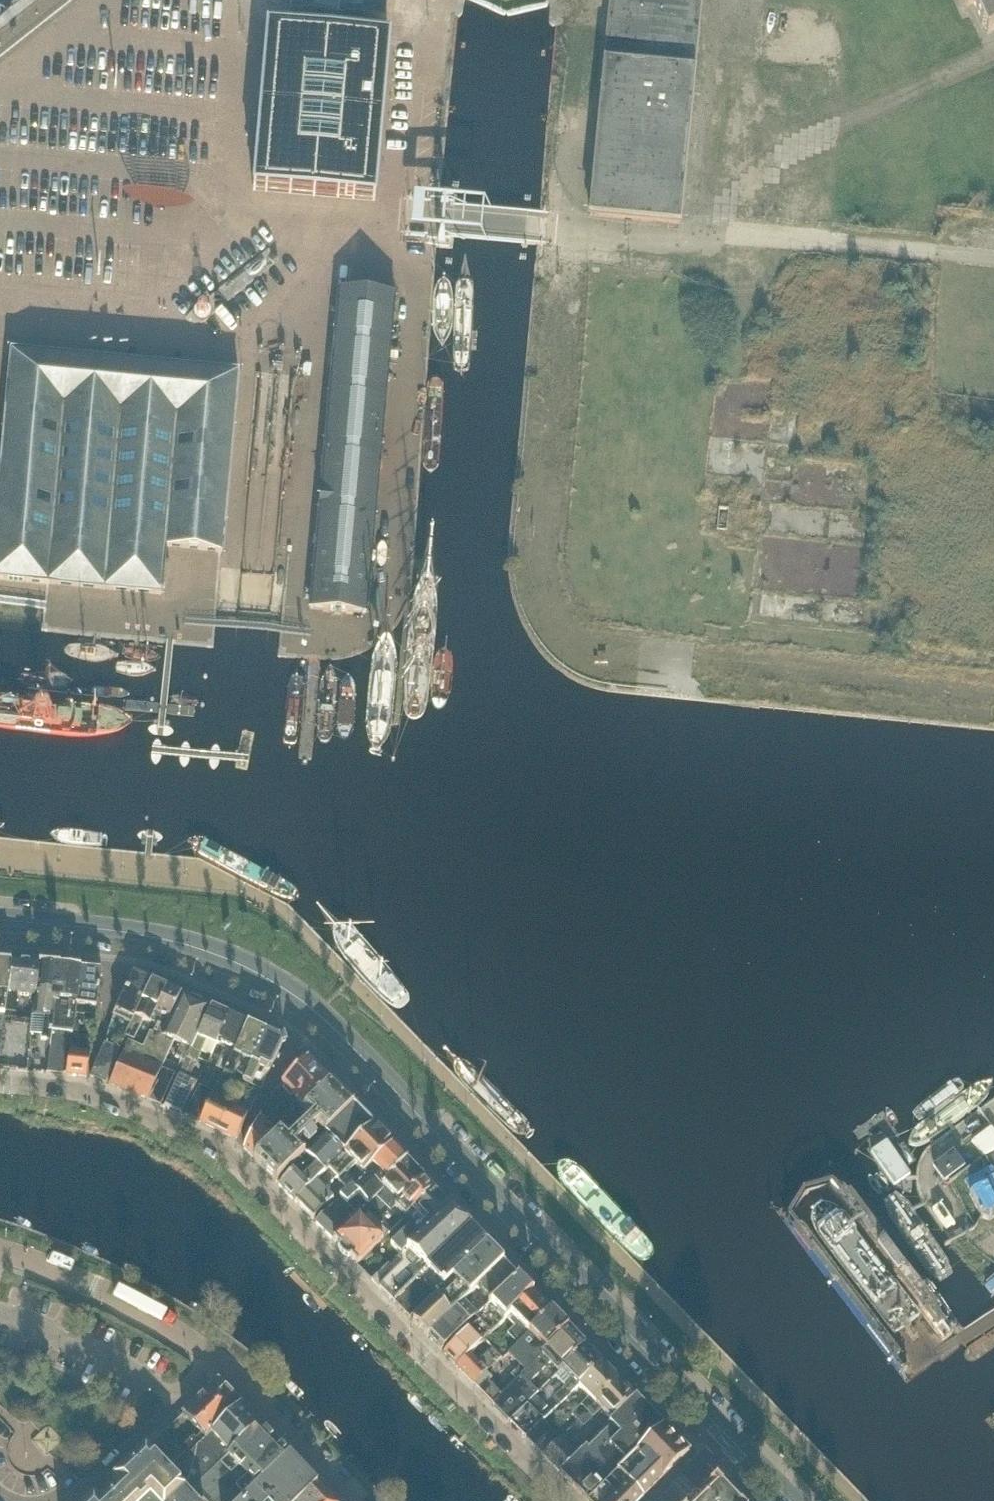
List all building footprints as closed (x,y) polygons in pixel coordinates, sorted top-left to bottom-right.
[(17,7),(34,27),(47,16),(33,0),(24,0),(17,7)] [(292,11),(389,21),(390,0),(294,0),(292,11)] [(701,12),(702,0),(612,0),(591,216),(681,225),(701,12)] [(967,7),(974,4),(988,35),(991,34),(991,33),(993,31),(993,0),(964,0),(967,7)] [(375,201),(390,40),(269,29),(254,191),(375,201)] [(281,265),(270,250),(208,297),(206,294),(195,303),(196,306),(186,313),(192,322),(202,315),(207,321),(281,265)] [(367,614),(396,295),(340,290),(311,609),(367,614)] [(240,373),(164,365),(153,364),(143,363),(12,351),(0,486),(0,579),(162,595),(165,566),(167,547),(223,552),(240,373)] [(730,510),(720,509),(718,530),(728,531),(730,510)] [(0,699),(0,728),(7,729),(104,738),(118,736),(125,732),(133,728),(135,726),(136,724),(128,718),(119,712),(106,708),(58,703),(0,699)] [(4,1023),(5,1013),(6,1006),(12,962),(0,961),(0,1022),(4,1023)] [(36,997),(40,965),(12,962),(6,1006),(16,1007),(17,995),(36,997)] [(42,1040),(51,1041),(52,1032),(61,967),(40,965),(36,997),(34,1016),(45,1017),(42,1040)] [(72,1034),(82,969),(61,967),(52,1032),(68,1034),(72,1034)] [(95,1021),(102,971),(82,969),(72,1034),(67,1075),(88,1078),(93,1040),(79,1038),(80,1025),(84,1026),(85,1019),(95,1021)] [(130,1030),(152,982),(134,974),(115,1017),(113,1022),(130,1030)] [(155,1014),(167,988),(152,982),(130,1030),(130,1032),(137,1035),(144,1020),(151,1023),(155,1014)] [(163,1036),(181,995),(167,988),(155,1014),(162,1017),(154,1035),(161,1038),(163,1036)] [(212,1009),(181,995),(163,1036),(174,1042),(182,1046),(176,1058),(186,1063),(212,1009)] [(218,1044),(230,1017),(212,1009),(186,1063),(181,1074),(189,1078),(197,1060),(199,1061),(203,1052),(212,1056),(218,1044)] [(221,1080),(223,1076),(248,1025),(230,1017),(218,1044),(227,1048),(213,1076),(221,1080)] [(247,1073),(266,1033),(248,1025),(223,1076),(232,1081),(234,1082),(240,1069),(247,1073)] [(63,1075),(68,1034),(52,1032),(51,1041),(48,1074),(63,1075)] [(129,1043),(110,1085),(148,1101),(162,1070),(174,1042),(163,1036),(161,1038),(154,1035),(151,1033),(144,1049),(129,1043)] [(270,1072),(285,1041),(266,1033),(247,1073),(243,1082),(261,1091),(264,1085),(254,1081),(260,1067),(270,1072)] [(106,1084),(123,1046),(108,1039),(91,1078),(106,1084)] [(306,1110),(332,1084),(308,1059),(282,1084),(306,1110)] [(161,1106),(175,1076),(162,1070),(148,1101),(161,1106)] [(182,1115),(198,1084),(188,1079),(189,1078),(181,1074),(165,1109),(182,1115)] [(221,1102),(232,1081),(223,1076),(221,1080),(215,1094),(201,1123),(219,1132),(231,1107),(221,1102)] [(296,1164),(354,1107),(332,1084),(306,1110),(300,1115),(306,1122),(291,1135),(286,1130),(277,1138),(254,1159),(260,1165),(261,1165),(264,1163),(270,1169),(267,1172),(277,1183),(296,1164)] [(201,1123),(215,1094),(199,1088),(185,1116),(201,1123)] [(237,1140),(259,1095),(251,1091),(241,1112),(231,1107),(219,1132),(237,1140)] [(277,1109),(281,1105),(272,1095),(270,1097),(269,1100),(275,1106),(277,1109)] [(266,1115),(275,1106),(269,1100),(263,1111),(266,1115)] [(296,1203),(329,1170),(374,1127),(354,1107),(296,1164),(303,1171),(313,1163),(317,1167),(301,1183),(293,1174),(280,1186),(296,1203)] [(268,1128),(270,1125),(261,1115),(245,1149),(254,1159),(277,1138),(268,1128)] [(993,1156),(993,1120),(977,1132),(993,1156)] [(364,1175),(394,1147),(374,1127),(329,1170),(337,1178),(347,1188),(353,1182),(348,1175),(356,1167),(364,1175)] [(965,1142),(941,1154),(950,1172),(974,1160),(965,1142)] [(380,1188),(408,1162),(394,1147),(364,1175),(341,1199),(351,1209),(354,1206),(351,1203),(359,1196),(369,1206),(377,1199),(384,1192),(380,1188)] [(987,1157),(965,1173),(969,1180),(966,1182),(971,1194),(970,1195),(982,1218),(991,1221),(993,1220),(993,1171),(987,1157)] [(389,1235),(391,1233),(400,1224),(391,1213),(396,1209),(401,1204),(400,1203),(412,1192),(408,1188),(421,1175),(408,1162),(380,1188),(384,1192),(377,1199),(369,1206),(365,1210),(368,1213),(372,1217),(389,1235)] [(964,1221),(933,1168),(921,1175),(952,1229),(964,1221)] [(918,1386),(971,1344),(833,1169),(780,1211),(918,1386)] [(324,1191),(337,1178),(329,1170),(296,1203),(314,1220),(333,1201),(324,1191)] [(405,1219),(412,1212),(413,1211),(435,1190),(421,1175),(408,1188),(412,1192),(400,1203),(401,1204),(396,1209),(405,1219)] [(402,1256),(452,1208),(435,1190),(413,1211),(420,1219),(393,1246),(402,1256)] [(325,1231),(343,1214),(335,1205),(316,1223),(325,1231)] [(472,1229),(458,1215),(452,1208),(402,1256),(391,1267),(396,1272),(380,1288),(395,1303),(409,1289),(428,1270),(472,1229)] [(389,1235),(372,1217),(368,1213),(337,1243),(341,1247),(342,1246),(343,1247),(344,1246),(352,1255),(351,1256),(353,1257),(351,1258),(358,1265),(389,1235)] [(334,1240),(352,1223),(343,1214),(325,1231),(334,1240)] [(485,1245),(482,1242),(482,1240),(477,1234),(475,1234),(472,1231),(473,1230),(472,1229),(428,1270),(409,1289),(395,1303),(411,1320),(488,1245),(487,1244),(485,1245)] [(478,1288),(504,1263),(488,1245),(411,1320),(428,1336),(462,1303),(478,1288)] [(492,1303),(518,1277),(504,1263),(478,1288),(492,1303)] [(396,1272),(391,1267),(389,1264),(373,1280),(380,1288),(396,1272)] [(507,1319),(534,1294),(518,1277),(492,1303),(478,1316),(485,1324),(491,1317),(490,1316),(497,1309),(504,1317),(500,1321),(503,1324),(507,1319)] [(517,1344),(551,1311),(534,1294),(507,1319),(515,1327),(508,1334),(517,1344)] [(442,1350),(476,1318),(462,1303),(428,1336),(442,1350)] [(551,1313),(552,1312),(551,1311),(517,1344),(508,1353),(525,1372),(569,1329),(568,1328),(567,1329),(551,1313)] [(559,1373),(562,1369),(586,1347),(569,1329),(525,1372),(519,1378),(502,1395),(494,1404),(510,1421),(527,1405),(538,1393),(529,1383),(550,1363),(559,1373)] [(458,1367),(489,1337),(482,1331),(474,1338),(468,1331),(445,1353),(458,1367)] [(561,1404),(579,1386),(602,1363),(586,1347),(562,1369),(573,1380),(555,1398),(561,1404)] [(497,1356),(494,1359),(488,1353),(478,1363),(473,1358),(460,1369),(474,1383),(500,1358),(497,1356)] [(586,1412),(595,1403),(619,1380),(602,1363),(579,1386),(590,1398),(581,1406),(586,1412)] [(612,1421),(636,1398),(619,1380),(595,1403),(586,1412),(577,1420),(583,1427),(601,1410),(612,1421)] [(198,1447),(241,1405),(219,1382),(184,1415),(202,1435),(197,1439),(194,1437),(180,1450),(165,1434),(147,1451),(167,1472),(173,1467),(175,1469),(183,1461),(198,1447)] [(494,1404),(502,1395),(489,1382),(480,1390),(494,1404)] [(637,1399),(636,1398),(612,1421),(576,1456),(560,1473),(587,1500),(617,1474),(664,1427),(663,1426),(661,1427),(658,1424),(659,1424),(658,1423),(646,1416),(643,1413),(636,1400),(637,1399)] [(202,1481),(217,1467),(228,1455),(260,1425),(241,1405),(198,1447),(183,1461),(202,1481)] [(527,1438),(543,1422),(527,1405),(510,1421),(527,1438)] [(586,1412),(581,1406),(580,1406),(571,1414),(577,1420),(586,1412)] [(560,1439),(543,1422),(527,1438),(543,1455),(560,1439)] [(245,1479),(279,1445),(260,1425),(228,1455),(217,1467),(202,1481),(194,1489),(206,1500),(221,1500),(245,1479)] [(643,1500),(689,1454),(664,1427),(617,1474),(628,1485),(643,1500)] [(576,1456),(560,1439),(543,1455),(560,1473),(576,1456)] [(289,1456),(279,1445),(245,1479),(221,1500),(241,1500),(289,1456)] [(167,1472),(147,1451),(115,1481),(120,1486),(105,1500),(194,1500),(167,1472)] [(318,1485),(289,1456),(241,1500),(301,1500),(318,1485)] [(193,1489),(194,1489),(202,1481),(183,1461),(175,1469),(193,1489)] [(628,1485),(617,1474),(587,1500),(612,1500),(628,1485)] [(713,1484),(696,1500),(736,1500),(721,1485),(720,1485),(719,1484),(713,1484)] [(318,1485),(301,1500),(333,1500),(318,1485)] [(643,1500),(628,1485),(612,1500),(642,1500),(643,1500)]
